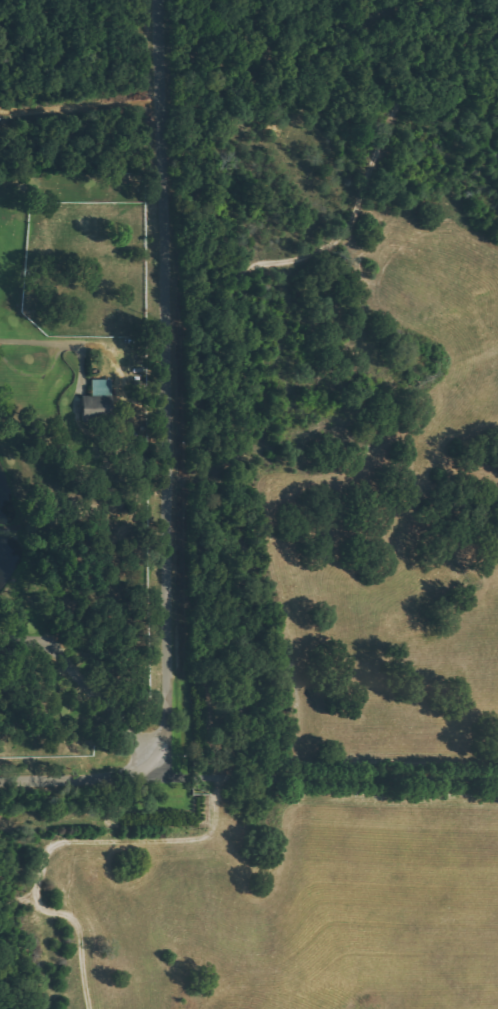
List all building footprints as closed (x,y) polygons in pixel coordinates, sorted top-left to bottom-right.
[(111,379),(91,379),(92,396),(81,397),(82,418),(101,418),(101,397),(111,397),(111,379)]
